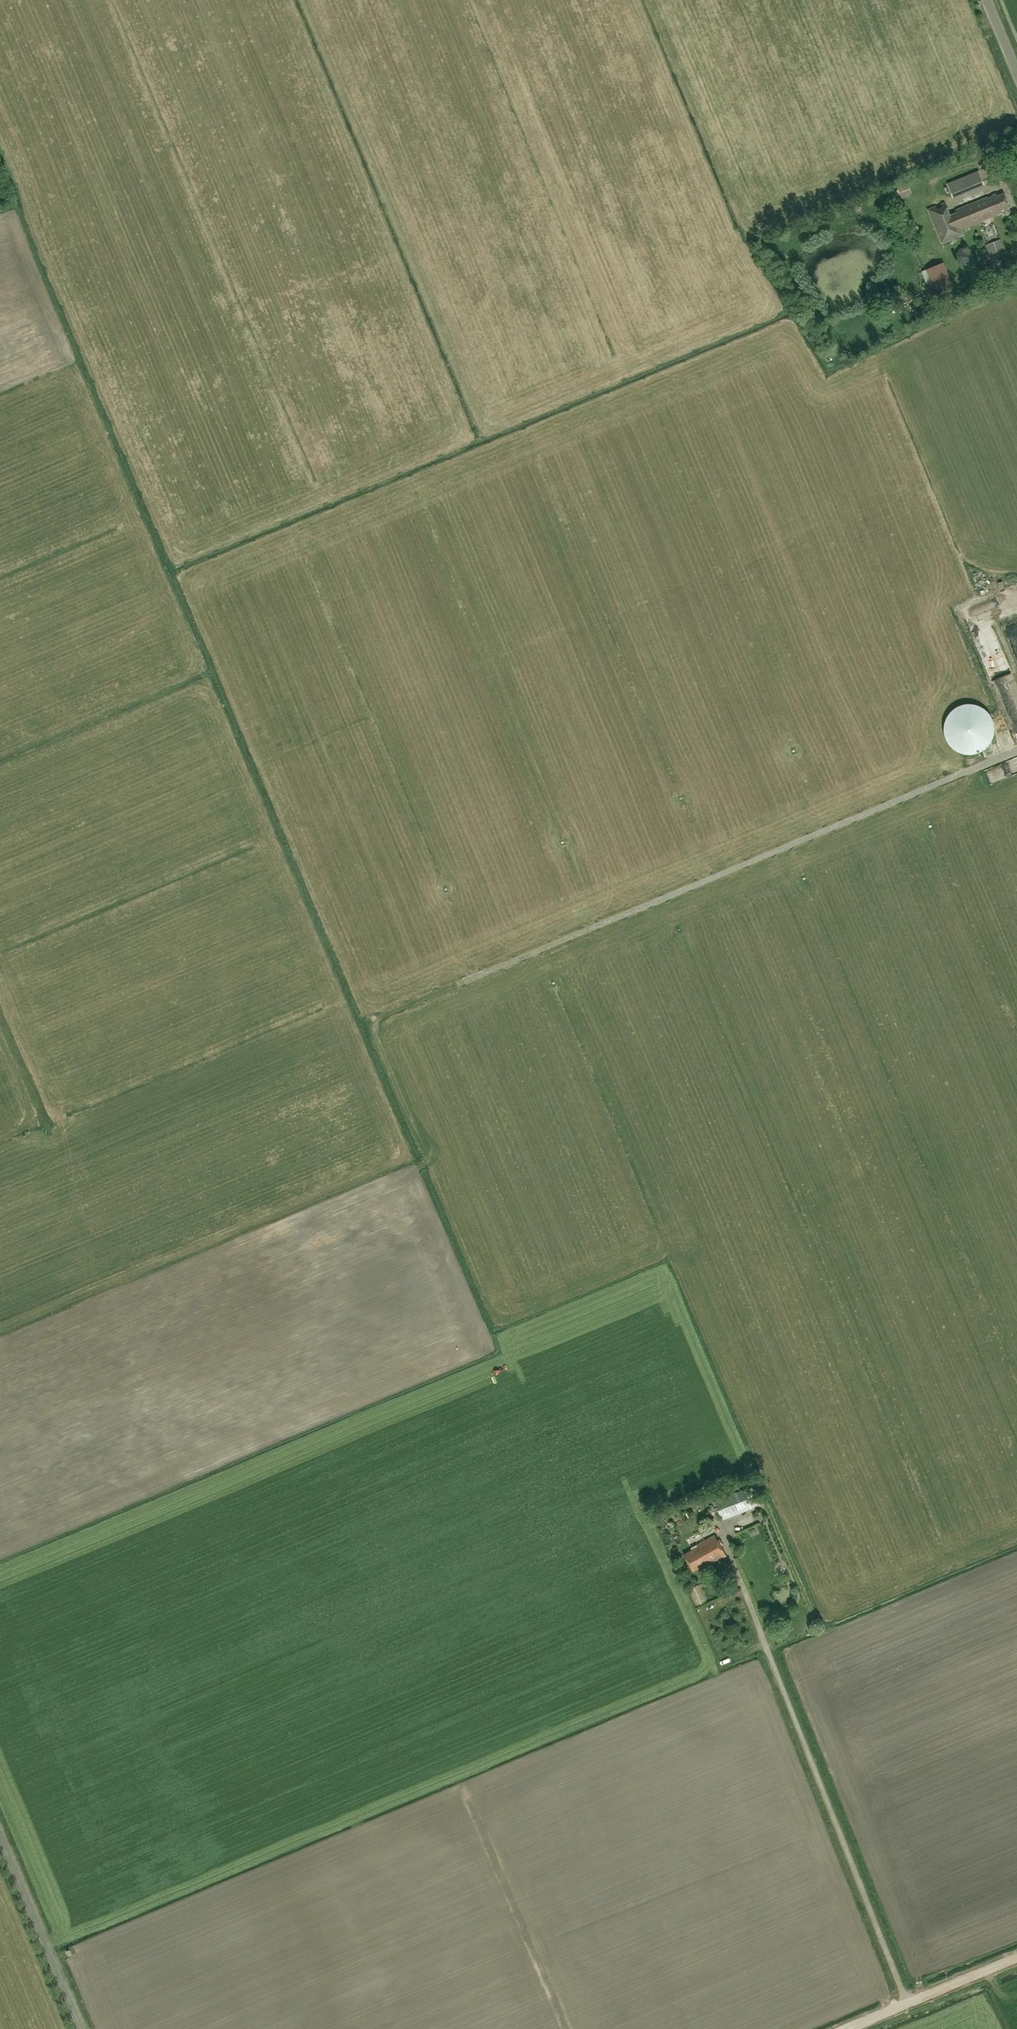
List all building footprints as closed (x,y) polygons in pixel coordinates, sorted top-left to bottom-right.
[(996,193),(956,210),(957,212),(952,214),(947,203),(928,210),(941,244),(964,235),(962,229),(1002,213),(1001,210),(1010,207),(1004,193),(997,196),(996,193)] [(990,255),(1004,249),(1001,240),(986,246),(990,255)] [(955,251),(958,266),(969,264),(967,250),(955,251)] [(926,269),(937,295),(954,287),(944,262),(926,269)] [(936,295),(932,285),(930,282),(922,285),(923,289),(928,298),(936,295)] [(965,630),(974,628),(972,617),(990,614),(988,604),(961,608),(965,630)] [(1004,671),(992,677),(999,691),(1004,689),(1006,695),(1014,691),(1004,671)] [(1015,742),(1016,741),(1016,698),(1002,703),(1015,742)] [(953,758),(989,757),(1015,747),(1005,723),(994,728),(986,707),(965,707),(945,715),(946,740),(953,758)] [(715,1500),(722,1520),(751,1509),(744,1489),(715,1500)] [(702,1569),(727,1555),(715,1534),(691,1548),(692,1549),(683,1555),(693,1572),(701,1567),(702,1569)] [(685,1569),(677,1573),(680,1579),(688,1574),(685,1569)] [(707,1601),(700,1585),(689,1590),(695,1606),(707,1601)]
